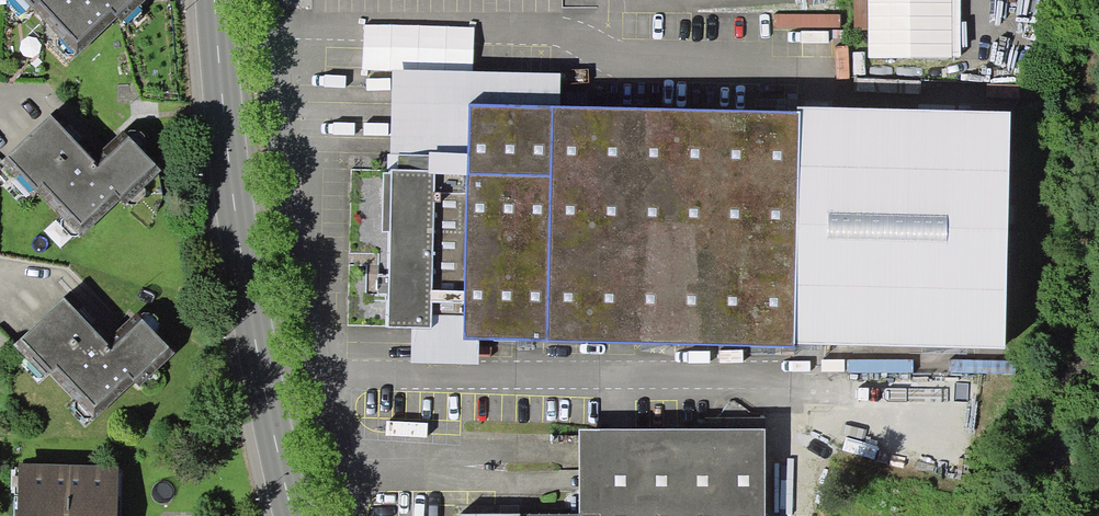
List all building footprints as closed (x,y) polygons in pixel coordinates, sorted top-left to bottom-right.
[(77,55),(117,17),(122,22),(145,0),(24,0),(77,55)] [(868,0),(854,0),(854,30),(868,30),(868,0)] [(868,30),(868,58),(951,58),(951,56),(951,0),(868,0),(868,30)] [(951,56),(960,55),(960,0),(951,0),(951,56)] [(1011,112),(798,107),(798,112),(560,106),(561,74),(473,71),(474,27),(364,24),(362,70),(392,71),(390,155),(387,155),(387,169),(391,169),(390,173),(389,232),(387,327),(411,327),(410,363),(479,364),(479,340),(795,347),(795,343),(1005,349),(1011,112)] [(92,159),(50,115),(0,162),(33,196),(37,192),(80,237),(121,199),(125,205),(161,171),(123,130),(92,159)] [(389,232),(390,173),(383,173),(382,232),(389,232)] [(106,342),(63,297),(14,344),(46,377),(50,372),(96,420),(135,383),(139,387),(175,353),(136,313),(106,342)] [(765,429),(578,429),(579,514),(458,514),(458,515),(765,515),(765,429)] [(119,468),(19,465),(18,515),(117,515),(119,468)]
